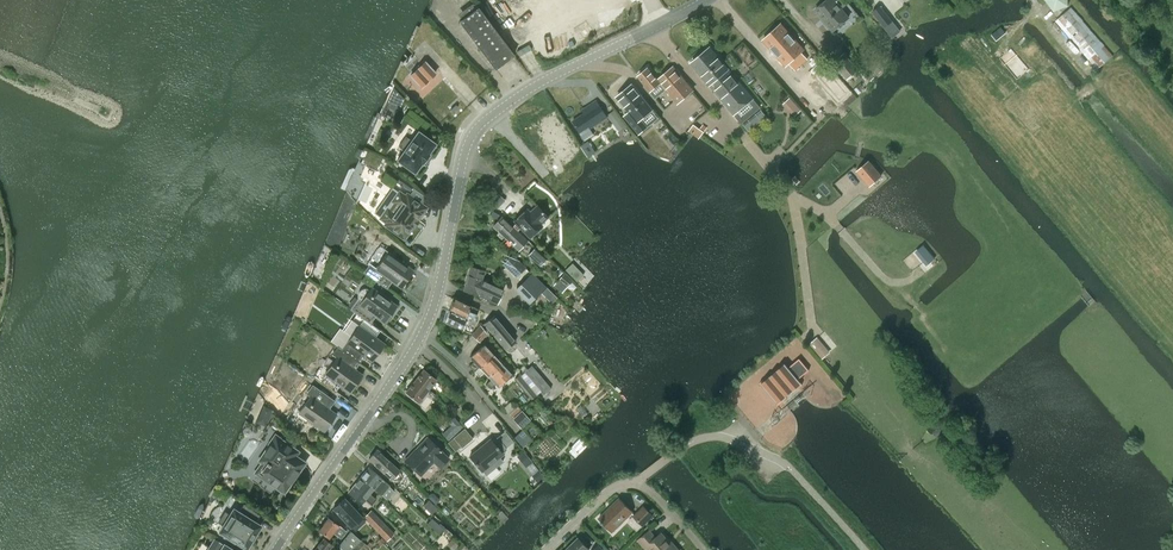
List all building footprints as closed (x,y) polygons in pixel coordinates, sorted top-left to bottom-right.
[(815,10),(827,24),(827,27),(830,30),(832,30),(833,31),(849,18),(841,9),(846,5),(842,0),(827,0),(815,10)] [(1054,11),(1068,6),(1068,0),(1045,0),(1054,11)] [(894,23),(878,6),(872,12),(888,28),(894,23)] [(495,69),(514,55),(478,7),(459,22),(495,69)] [(1071,7),(1056,20),(1055,21),(1098,69),(1113,56),(1071,7)] [(804,49),(781,24),(763,40),(785,66),(788,63),(795,70),(807,59),(801,52),(804,49)] [(1005,33),(1001,27),(992,35),(997,41),(1005,33)] [(710,47),(691,63),(734,114),(742,123),(760,107),(752,98),(710,47)] [(1028,70),(1011,48),(999,58),(1017,79),(1028,70)] [(857,70),(844,54),(834,63),(846,78),(857,70)] [(421,89),(437,74),(424,59),(407,74),(421,89)] [(638,75),(650,91),(660,83),(648,67),(638,75)] [(692,88),(673,67),(658,80),(677,101),(692,88)] [(655,112),(633,85),(616,98),(630,115),(626,118),(641,136),(649,130),(643,122),(655,112)] [(391,93),(381,115),(393,121),(403,98),(391,93)] [(589,128),(607,116),(596,100),(586,107),(588,110),(579,116),(582,121),(576,125),(585,138),(593,133),(589,128)] [(619,129),(625,125),(614,110),(608,115),(619,129)] [(429,153),(436,143),(418,131),(411,140),(405,136),(398,146),(404,150),(397,160),(415,173),(422,163),(429,154),(429,153)] [(588,141),(581,146),(588,156),(595,151),(588,141)] [(369,149),(363,162),(377,168),(383,155),(369,149)] [(859,169),(864,175),(863,178),(869,186),(881,175),(869,161),(859,169)] [(393,177),(410,190),(414,185),(397,172),(393,177)] [(392,187),(374,212),(381,218),(388,222),(386,224),(404,237),(424,208),(420,205),(425,198),(414,189),(408,196),(407,195),(406,197),(399,193),(392,187)] [(488,200),(496,191),(492,187),(484,195),(488,200)] [(540,224),(547,217),(536,205),(529,212),(526,209),(514,221),(529,237),(542,226),(540,224)] [(514,228),(500,215),(491,210),(489,214),(498,219),(491,226),(504,238),(514,228)] [(517,250),(527,240),(514,228),(504,238),(517,250)] [(400,255),(404,249),(392,240),(388,246),(400,255)] [(534,247),(531,250),(527,255),(539,265),(546,257),(534,247)] [(401,288),(413,270),(388,252),(376,269),(370,264),(364,272),(386,288),(391,281),(401,288)] [(515,277),(524,268),(511,255),(502,264),(515,277)] [(572,263),(565,270),(576,281),(583,274),(572,263)] [(482,277),(484,270),(470,266),(463,290),(473,293),(477,282),(480,283),(482,277)] [(522,293),(536,278),(527,270),(513,284),(522,293)] [(562,292),(572,280),(563,273),(553,284),(562,292)] [(485,278),(482,277),(480,283),(477,282),(473,293),(476,294),(496,303),(503,289),(484,281),(485,278)] [(531,301),(545,287),(536,278),(522,293),(531,301)] [(384,323),(397,305),(372,287),(370,290),(368,289),(366,288),(364,289),(362,289),(361,290),(358,293),(358,295),(358,297),(359,299),(360,301),(361,302),(354,311),(370,323),(375,316),(384,323)] [(468,311),(470,306),(452,297),(448,310),(465,318),(474,321),(476,314),(468,311)] [(474,321),(465,318),(448,310),(445,321),(462,330),(464,324),(472,327),(474,321)] [(506,349),(515,341),(493,315),(484,323),(506,349)] [(380,330),(363,319),(342,349),(358,360),(363,353),(372,361),(384,343),(376,337),(380,330)] [(479,341),(485,333),(480,325),(471,335),(479,341)] [(474,371),(493,354),(484,344),(470,357),(474,361),(469,366),(474,371)] [(358,360),(342,350),(338,347),(333,354),(337,357),(325,374),(350,392),(363,374),(353,367),(358,360)] [(488,377),(502,364),(493,354),(474,371),(479,376),(484,372),(488,377)] [(798,379),(809,370),(799,358),(788,367),(784,362),(760,382),(778,404),(802,384),(798,379)] [(497,386),(511,374),(502,364),(488,377),(490,379),(486,384),(490,388),(494,383),(497,386)] [(543,394),(551,388),(531,365),(524,371),(543,394)] [(428,390),(436,379),(423,370),(415,379),(428,390)] [(531,399),(536,395),(519,374),(514,379),(531,399)] [(418,402),(428,390),(415,379),(406,392),(418,402)] [(453,388),(448,383),(444,388),(449,393),(453,388)] [(311,396),(299,413),(324,431),(337,414),(327,407),(332,399),(327,396),(312,385),(311,387),(307,394),(311,396)] [(263,404),(255,422),(264,426),(272,408),(263,404)] [(511,418),(521,409),(516,404),(513,408),(511,406),(505,410),(507,412),(507,413),(511,418)] [(521,428),(530,420),(522,411),(513,419),(521,428)] [(457,431),(449,422),(447,420),(437,429),(447,440),(448,440),(453,435),(457,431)] [(243,429),(242,431),(242,434),(244,436),(246,436),(248,436),(250,435),(251,432),(251,430),(249,428),(247,427),(245,428),(243,429)] [(473,438),(465,429),(464,428),(447,442),(455,451),(460,447),(461,448),(473,438)] [(282,438),(275,433),(268,444),(271,446),(261,460),(254,469),(274,483),(273,485),(282,491),(283,489),(284,490),(297,472),(293,469),(299,460),(292,455),(295,452),(280,441),(282,438)] [(502,461),(499,457),(503,453),(501,452),(506,448),(496,437),(492,441),(490,439),(469,457),(481,471),(482,471),(486,475),(502,461)] [(442,453),(442,452),(427,438),(416,450),(415,450),(404,461),(420,476),(433,462),(439,468),(448,459),(442,453)] [(390,479),(398,470),(377,449),(368,458),(390,479)] [(532,462),(523,451),(518,456),(527,467),(532,462)] [(382,478),(382,479),(368,467),(360,477),(373,488),(381,495),(390,485),(382,478)] [(538,470),(533,474),(538,481),(544,476),(538,470)] [(369,493),(373,488),(360,477),(348,492),(361,503),(365,498),(370,503),(374,498),(369,493)] [(431,493),(427,496),(435,503),(438,500),(438,497),(433,493),(431,493)] [(365,521),(361,517),(344,498),(332,508),(350,527),(351,526),(355,531),(365,521)] [(612,531),(633,512),(619,498),(599,518),(601,521),(600,521),(607,528),(608,527),(612,531)] [(431,513),(436,508),(428,500),(422,505),(431,513)] [(650,513),(654,509),(647,502),(643,506),(633,516),(643,526),(653,515),(650,513)] [(255,522),(259,515),(242,504),(238,512),(233,509),(230,515),(224,512),(218,522),(223,525),(219,531),(225,535),(224,537),(223,536),(223,537),(234,544),(235,543),(234,543),(235,541),(246,548),(260,526),(255,522)] [(394,533),(372,511),(371,510),(363,517),(386,541),(394,533)] [(340,537),(344,530),(328,518),(319,530),(329,538),(333,532),(340,537)] [(439,534),(444,528),(432,518),(427,523),(439,534)] [(344,549),(349,549),(360,540),(350,531),(338,546),(344,549)] [(655,538),(649,531),(638,540),(645,548),(647,546),(651,549),(678,549),(675,546),(672,546),(661,533),(655,538)] [(215,538),(208,549),(233,549),(215,538)] [(589,549),(578,538),(566,549),(588,549),(589,549)] [(331,545),(323,539),(314,549),(327,549),(331,545)] [(447,543),(454,549),(457,549),(459,547),(450,539),(447,543)]
